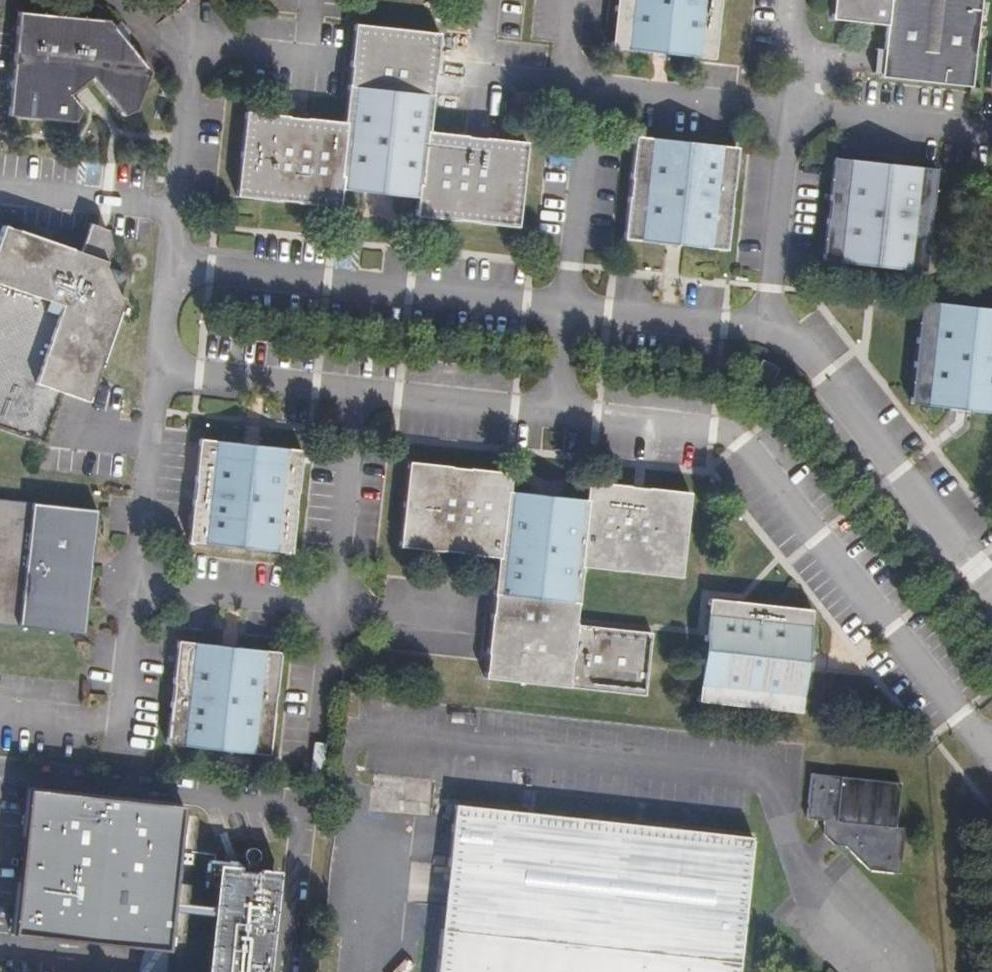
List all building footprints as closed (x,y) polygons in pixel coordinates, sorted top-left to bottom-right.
[(617,44),(718,54),(724,0),(621,0),(617,44)] [(835,16),(890,21),(884,73),(974,82),(983,0),(836,0),(835,16)] [(113,19),(24,12),(14,115),(80,120),(86,106),(75,92),(97,76),(129,113),(143,107),(153,69),(113,19)] [(238,196),(345,208),(347,187),(349,172),(422,180),(421,195),(419,216),(523,227),(533,139),(433,128),(444,32),(353,22),(343,118),(248,107),(238,196)] [(742,146),(638,135),(626,239),(731,251),(742,146)] [(941,168),(835,155),(822,261),(929,274),(941,168)] [(349,172),(347,187),(421,195),(422,180),(349,172)] [(8,224),(0,247),(0,420),(49,437),(64,389),(92,398),(125,295),(121,294),(125,285),(127,278),(124,271),(109,264),(111,257),(109,228),(91,224),(82,249),(8,224)] [(921,300),(909,408),(991,417),(991,307),(921,300)] [(308,452),(201,440),(190,544),(297,556),(308,452)] [(514,472),(411,462),(402,549),(499,559),(487,683),(652,700),(659,634),(581,626),(587,569),(685,579),(694,490),(590,480),(589,495),(587,511),(511,503),(513,487),(514,472)] [(589,495),(513,487),(511,503),(587,511),(589,495)] [(0,498),(0,622),(90,630),(102,507),(0,498)] [(818,608),(711,598),(701,703),(807,714),(818,608)] [(287,653),(181,642),(169,746),(276,758),(287,653)] [(905,779),(817,770),(812,813),(829,815),(826,826),(874,867),(904,870),(910,824),(901,822),(905,779)] [(186,802),(33,786),(17,928),(170,945),(186,802)] [(456,804),(437,971),(739,971),(753,836),(456,804)] [(271,876),(222,872),(213,971),(262,971),(271,876)]
